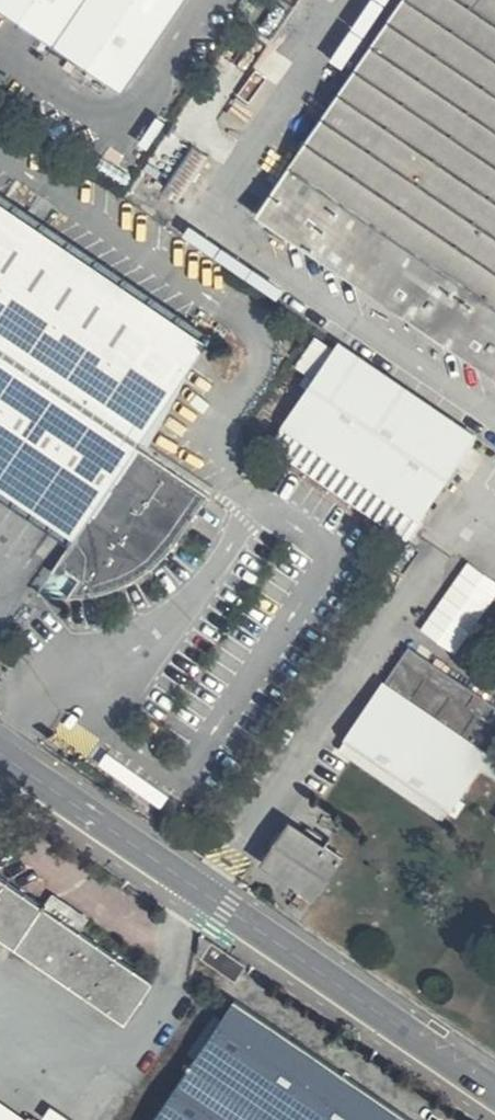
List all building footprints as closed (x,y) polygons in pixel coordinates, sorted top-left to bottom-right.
[(124,91),(187,0),(0,0),(0,6),(124,91)] [(256,215),(494,379),(494,0),(399,0),(256,215)] [(207,157),(191,145),(162,191),(178,202),(207,157)] [(0,193),(0,490),(69,536),(75,540),(42,592),(89,596),(115,593),(139,582),(158,568),(176,545),(212,498),(145,448),(205,345),(210,337),(0,193)] [(475,437),(333,339),(281,416),(420,512),(475,437)] [(494,598),(494,575),(472,558),(423,625),(457,649),(494,598)] [(409,659),(359,732),(463,801),(484,770),(491,760),(494,754),(494,716),(409,659)] [(463,801),(359,732),(350,745),(454,815),(463,801)] [(484,770),(494,779),(494,762),(491,760),(484,770)] [(330,851),(298,829),(279,859),(310,880),(304,889),(323,902),(357,855),(337,841),(330,851)] [(0,876),(0,937),(127,1025),(158,984),(0,876)] [(246,997),(232,1017),(206,1055),(162,1119),(418,1119),(246,997)] [(232,1017),(226,1013),(200,1051),(206,1055),(232,1017)]
